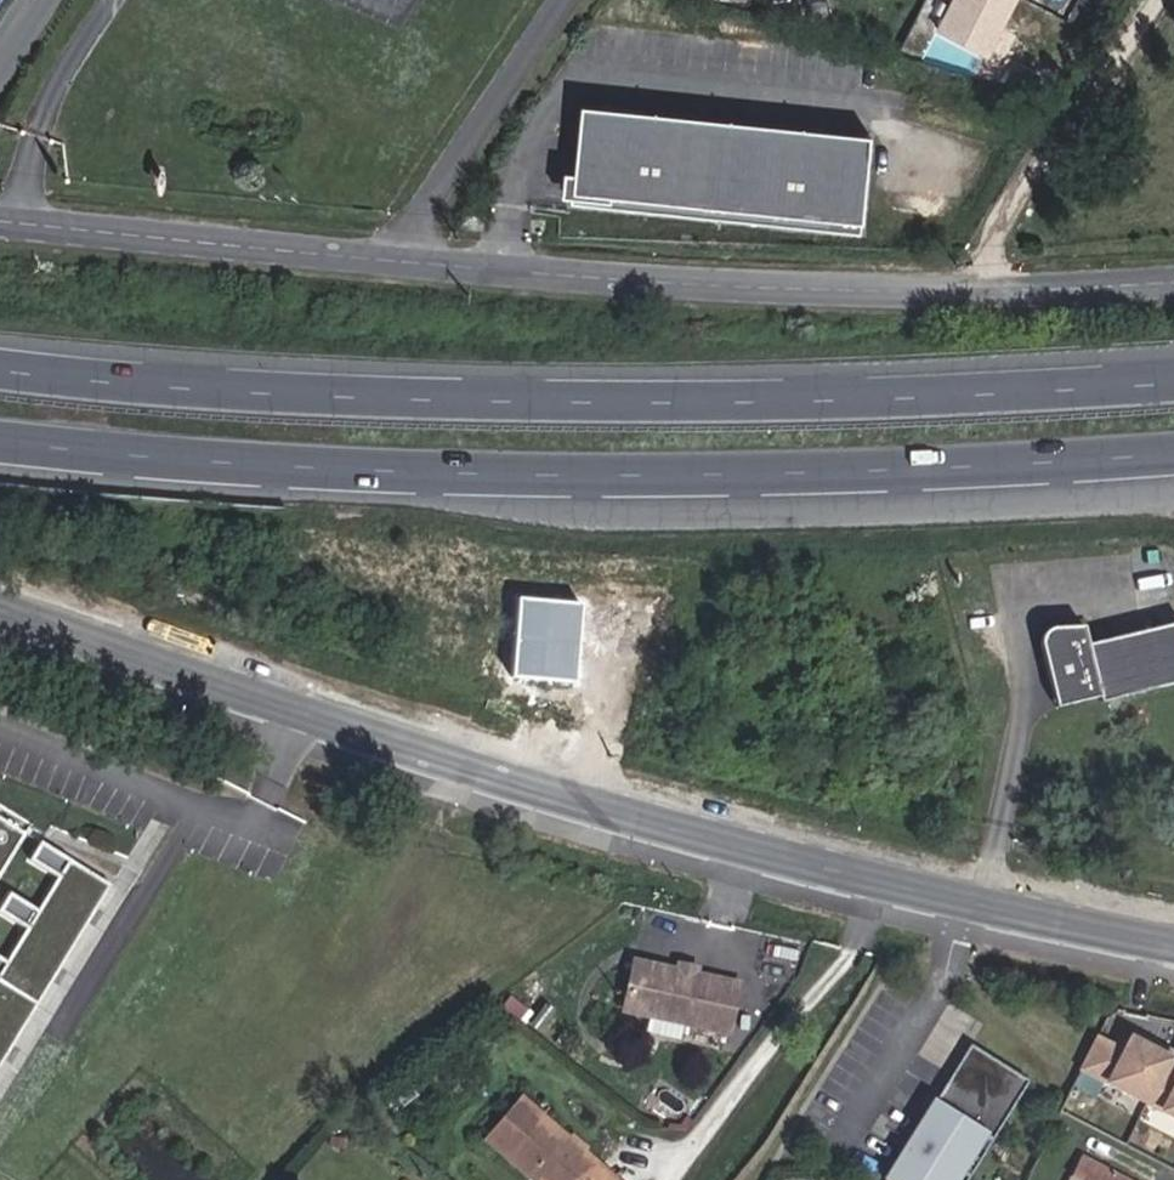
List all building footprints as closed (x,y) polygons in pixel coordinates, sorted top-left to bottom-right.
[(939,30),(992,56),(1020,0),(954,0),(939,30)] [(567,202),(856,235),(867,138),(578,105),(567,202)] [(457,227),(480,229),(481,215),(458,213),(457,227)] [(580,604),(519,600),(513,677),(574,681),(580,604)] [(1173,686),(1173,624),(1083,653),(1077,635),(1038,648),(1034,650),(1033,654),(1034,657),(1046,694),(1054,691),(1066,715),(1099,704),(1101,710),(1173,686)] [(1066,715),(1054,691),(1046,694),(1054,719),(1066,715)] [(23,832),(0,819),(0,870),(23,832)] [(108,884),(37,841),(26,860),(54,877),(34,909),(6,892),(0,902),(0,914),(22,928),(2,961),(0,959),(0,985),(33,1005),(108,884)] [(635,962),(625,1010),(659,1017),(684,973),(635,962)] [(736,984),(684,973),(659,1017),(726,1032),(736,984)] [(0,985),(0,1007),(24,1021),(33,1005),(0,985)] [(24,1021),(0,1007),(0,1060),(24,1021)] [(1133,1039),(1111,1085),(1156,1107),(1173,1071),(1173,1058),(1133,1039)] [(1029,1082),(971,1046),(914,1136),(932,1147),(924,1160),(906,1149),(887,1179),(888,1179),(956,1179),(983,1136),(992,1141),(1029,1082)] [(1164,1109),(1173,1115),(1173,1091),(1164,1109)] [(568,1143),(540,1120),(522,1104),(489,1142),(508,1158),(534,1179),(611,1179),(568,1143)] [(914,1136),(906,1149),(924,1160),(932,1147),(914,1136)] [(992,1141),(983,1136),(956,1179),(968,1179),(992,1141)] [(1083,1158),(1071,1179),(1124,1179),(1083,1158)]
